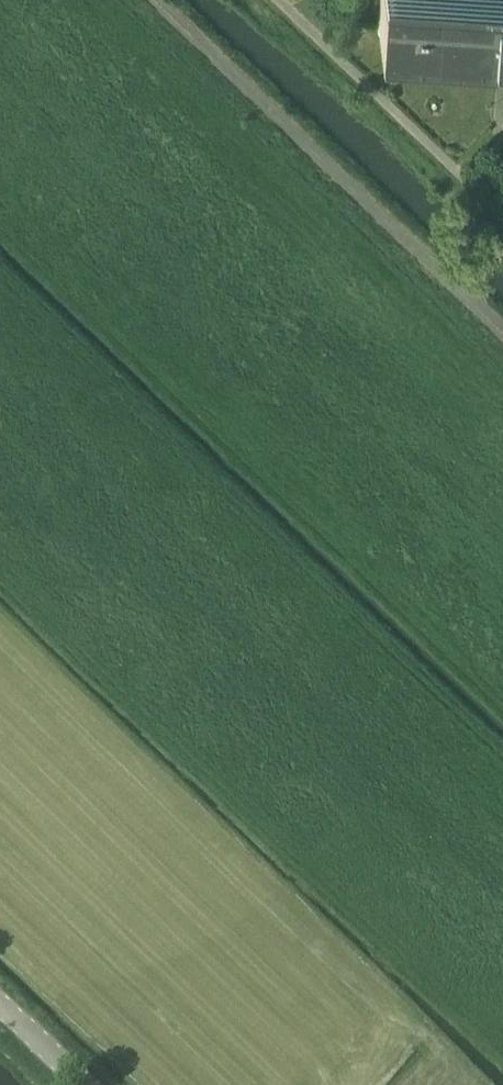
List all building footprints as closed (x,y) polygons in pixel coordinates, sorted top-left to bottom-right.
[(377,29),(493,36),(494,27),(502,28),(502,0),(379,0),(377,29)]
